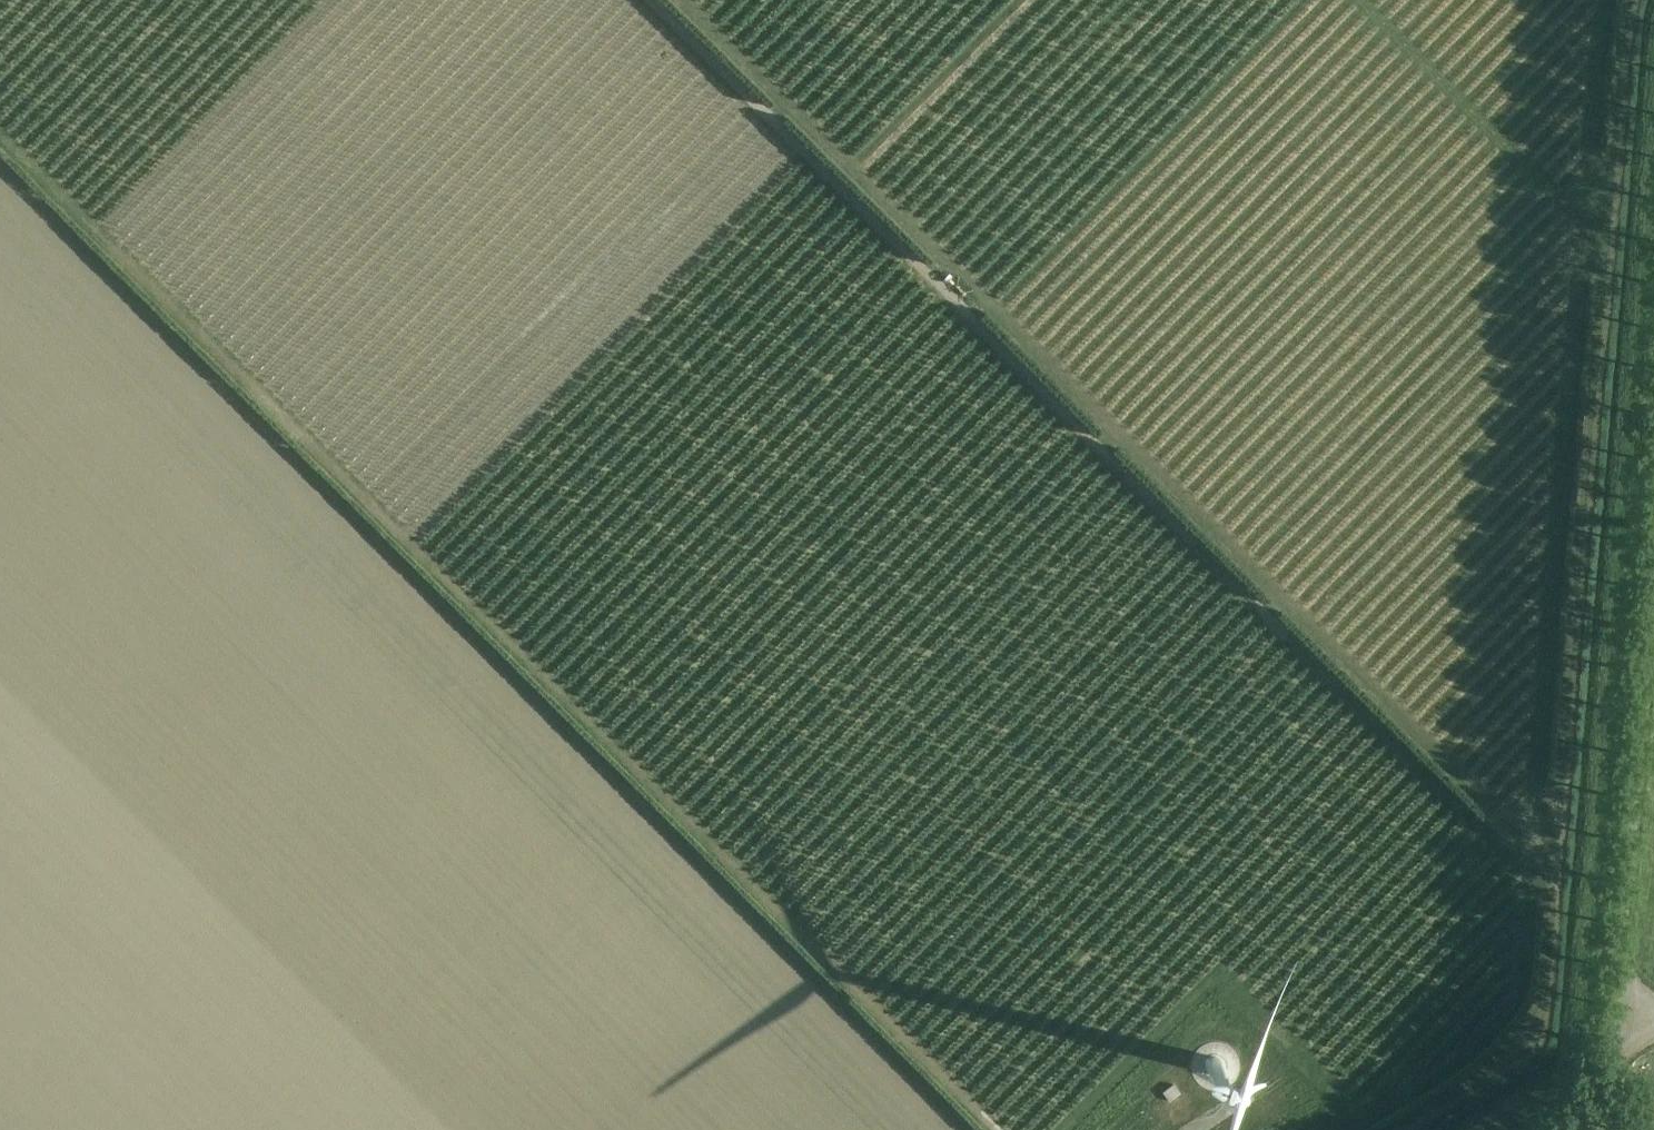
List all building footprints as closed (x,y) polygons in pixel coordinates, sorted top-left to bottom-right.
[(1208,1061),(1206,1064),(1206,1068),(1208,1071),(1211,1073),(1215,1074),(1218,1072),(1220,1070),(1222,1067),(1221,1064),(1220,1061),(1217,1059),(1214,1058),(1211,1059),(1208,1061)]
